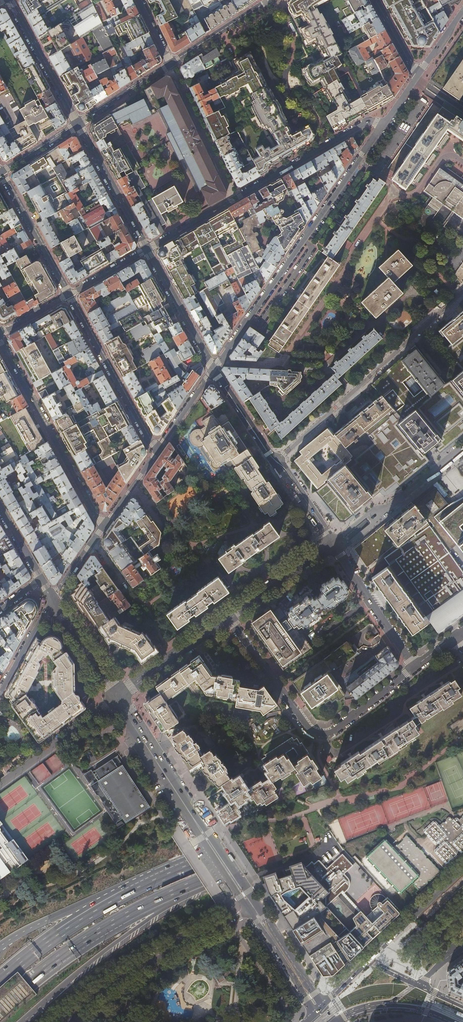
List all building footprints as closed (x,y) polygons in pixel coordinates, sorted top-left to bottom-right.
[(26,16),(37,10),(42,7),(45,14),(67,0),(20,0),(19,3),(26,16)] [(80,11),(92,3),(91,1),(91,0),(88,0),(78,6),(80,11)] [(106,8),(106,9),(108,13),(109,13),(111,18),(117,15),(122,12),(120,7),(118,8),(115,9),(112,0),(103,0),(106,8)] [(135,6),(132,0),(121,0),(126,9),(125,9),(125,11),(126,10),(135,6)] [(168,23),(178,18),(169,1),(169,0),(158,0),(159,0),(158,2),(161,3),(164,10),(163,12),(165,13),(164,15),(162,14),(157,17),(158,20),(161,26),(168,23)] [(178,18),(179,19),(186,16),(177,0),(172,0),(169,1),(178,18)] [(221,5),(221,4),(220,2),(221,1),(223,0),(188,0),(193,11),(202,6),(209,9),(210,12),(219,6),(221,5)] [(232,2),(236,10),(253,0),(231,0),(232,2)] [(303,16),(315,10),(313,8),(327,0),(292,0),(291,1),(288,3),(295,18),(301,14),(302,16),(303,15),(303,16)] [(347,1),(348,1),(350,6),(348,7),(352,15),(353,14),(355,13),(362,9),(364,8),(371,4),(369,0),(346,0),(347,1)] [(440,32),(434,22),(425,27),(417,13),(426,8),(424,4),(422,0),(403,0),(402,1),(402,0),(382,0),(387,9),(392,6),(414,46),(430,47),(440,32)] [(448,20),(444,12),(434,17),(433,15),(432,13),(434,12),(434,13),(435,13),(435,12),(442,8),(437,0),(433,0),(436,4),(430,8),(426,2),(424,4),(426,8),(434,22),(440,32),(444,25),(448,20)] [(453,0),(437,0),(442,8),(444,12),(448,20),(453,13),(454,11),(450,5),(454,3),(453,0)] [(93,5),(102,22),(106,20),(107,20),(98,2),(93,5)] [(232,16),(238,13),(236,10),(232,2),(225,6),(223,7),(222,4),(221,5),(219,6),(220,7),(216,10),(216,12),(211,15),(210,16),(208,13),(207,14),(206,15),(205,17),(204,19),(205,20),(210,31),(216,27),(232,16)] [(73,27),(80,39),(85,36),(93,32),(103,26),(102,22),(93,5),(92,3),(80,11),(78,13),(83,21),(80,23),(80,21),(78,23),(78,24),(73,27)] [(342,20),(349,33),(363,26),(378,17),(375,11),(371,4),(364,8),(366,10),(363,12),(362,9),(355,13),(360,22),(357,24),(356,22),(352,24),(350,21),(356,19),(353,14),(352,15),(342,20)] [(110,18),(114,27),(140,15),(138,11),(135,6),(126,10),(128,14),(129,14),(129,15),(125,17),(124,16),(122,17),(123,18),(119,20),(117,15),(111,18),(110,18)] [(11,20),(6,10),(2,9),(0,10),(0,25),(1,26),(11,20)] [(321,51),(336,43),(331,35),(333,34),(321,14),(320,15),(319,14),(316,9),(315,10),(303,16),(306,21),(307,21),(309,25),(305,28),(299,30),(307,45),(312,43),(316,40),(321,51)] [(31,25),(38,38),(52,30),(50,27),(48,29),(42,18),(43,18),(45,19),(47,17),(45,14),(41,16),(37,10),(26,16),(31,25)] [(114,27),(116,32),(118,35),(128,31),(131,37),(129,38),(131,42),(149,34),(145,25),(140,15),(114,27)] [(191,43),(205,34),(196,15),(188,20),(192,25),(189,27),(190,29),(185,32),(191,43)] [(378,17),(363,26),(370,39),(385,30),(384,28),(381,22),(378,17)] [(108,25),(104,27),(108,36),(116,32),(114,27),(110,18),(107,20),(106,20),(108,25)] [(1,26),(0,29),(1,30),(2,32),(9,45),(21,38),(17,30),(11,20),(1,26)] [(183,48),(191,43),(185,32),(179,35),(177,32),(175,33),(176,37),(178,36),(181,40),(177,42),(168,23),(161,26),(160,27),(172,52),(175,53),(183,48)] [(61,50),(70,45),(71,45),(66,37),(67,36),(66,34),(65,35),(60,26),(61,25),(61,24),(54,28),(52,30),(38,38),(42,45),(52,40),(59,51),(61,50)] [(85,42),(72,49),(81,65),(87,62),(89,61),(102,53),(114,47),(108,36),(104,27),(103,26),(93,32),(100,45),(93,50),(90,51),(85,42)] [(313,44),(312,43),(307,45),(299,30),(305,28),(304,26),(297,29),(306,48),(313,44)] [(385,30),(370,39),(357,46),(360,51),(377,41),(379,45),(374,49),(375,51),(373,53),(374,55),(381,51),(393,43),(389,37),(385,30)] [(154,45),(149,34),(131,42),(123,46),(126,52),(143,44),(146,50),(154,45)] [(431,80),(431,81),(436,84),(441,87),(458,98),(458,99),(462,102),(462,34),(431,80)] [(71,45),(70,45),(72,49),(85,42),(90,51),(93,50),(85,36),(80,39),(71,45)] [(26,46),(21,38),(9,45),(16,58),(18,56),(28,51),(26,46)] [(126,69),(125,69),(131,82),(135,79),(138,77),(133,67),(130,60),(129,58),(126,52),(123,46),(121,41),(118,43),(130,67),(128,68),(127,67),(125,68),(126,69)] [(307,80),(307,81),(308,81),(309,81),(309,82),(310,82),(310,83),(311,83),(311,84),(312,85),(320,81),(322,79),(326,87),(339,79),(338,78),(339,78),(334,70),(337,68),(337,67),(337,66),(338,66),(338,65),(339,65),(339,64),(340,64),(339,62),(340,61),(337,56),(342,54),(336,43),(321,51),(325,58),(304,69),(304,70),(304,71),(304,72),(305,73),(305,74),(304,74),(304,75),(305,76),(305,77),(305,78),(306,79),(307,80)] [(395,74),(387,85),(394,97),(409,77),(408,72),(406,68),(393,43),(381,51),(383,55),(374,60),(380,71),(387,67),(387,65),(385,60),(387,59),(395,72),(395,74)] [(161,59),(154,45),(146,50),(143,51),(146,57),(148,56),(149,59),(144,61),(150,70),(160,63),(161,59)] [(372,75),(380,71),(374,60),(372,56),(371,57),(365,61),(361,53),(360,51),(357,46),(349,50),(351,54),(350,55),(354,62),(356,62),(358,65),(365,61),(372,75)] [(114,47),(102,53),(105,59),(110,69),(111,72),(116,69),(115,66),(121,63),(114,47)] [(67,62),(55,69),(58,74),(60,77),(61,76),(70,71),(78,67),(80,66),(81,65),(72,49),(69,52),(75,62),(73,63),(73,65),(70,67),(67,62)] [(49,57),(55,69),(67,62),(61,50),(49,57)] [(182,74),(185,80),(189,78),(190,78),(191,78),(192,78),(193,77),(194,76),(194,75),(221,62),(214,50),(207,55),(204,57),(202,54),(198,56),(191,61),(185,65),(184,66),(183,67),(182,68),(181,69),(181,71),(181,72),(183,74),(182,74)] [(26,69),(36,64),(33,59),(28,51),(18,56),(19,58),(26,69)] [(364,51),(361,53),(365,61),(371,57),(367,52),(365,53),(364,51)] [(252,94),(252,95),(267,86),(265,83),(265,82),(264,81),(264,80),(263,80),(261,77),(262,77),(261,75),(257,68),(253,60),(252,58),(252,57),(251,57),(251,56),(251,55),(250,55),(249,55),(249,54),(248,54),(248,55),(247,55),(246,55),(246,56),(244,57),(244,55),(235,60),(235,61),(234,62),(239,71),(238,72),(238,73),(231,76),(218,82),(220,86),(215,88),(220,98),(224,96),(225,98),(230,95),(231,96),(235,93),(235,92),(242,89),(241,88),(247,84),(248,85),(253,93),(252,94)] [(105,59),(91,66),(97,76),(110,69),(105,59)] [(145,73),(150,70),(144,61),(143,60),(133,67),(138,77),(145,73)] [(83,72),(80,66),(78,67),(83,76),(87,84),(96,79),(98,82),(97,82),(99,87),(91,91),(91,92),(97,104),(101,101),(108,97),(100,81),(97,76),(91,66),(89,61),(87,62),(90,68),(83,72)] [(28,80),(37,96),(50,89),(43,77),(41,73),(36,64),(26,69),(23,71),(28,80)] [(131,82),(125,69),(120,72),(121,74),(121,75),(120,76),(119,74),(119,73),(114,76),(115,80),(120,89),(126,85),(131,82)] [(74,80),(70,71),(61,76),(64,82),(63,82),(65,86),(71,96),(72,97),(84,90),(84,89),(88,87),(87,84),(83,76),(80,77),(82,81),(79,83),(77,79),(74,80)] [(107,77),(100,81),(108,97),(114,93),(120,89),(115,80),(113,81),(111,81),(109,82),(107,77)] [(113,111),(110,113),(117,127),(122,125),(123,127),(152,113),(149,108),(157,104),(160,111),(171,132),(166,134),(169,141),(179,161),(184,159),(189,156),(202,183),(197,186),(192,188),(191,189),(201,210),(225,196),(226,193),(195,129),(194,126),(170,78),(166,77),(145,91),(148,97),(128,107),(126,103),(121,106),(113,111)] [(339,109),(347,126),(348,125),(346,122),(357,115),(350,101),(352,100),(350,96),(339,78),(338,78),(339,79),(326,87),(335,103),(339,109)] [(198,106),(204,118),(213,113),(214,113),(209,104),(213,102),(216,106),(222,103),(220,99),(220,98),(215,88),(208,92),(209,94),(204,97),(202,94),(203,93),(199,84),(189,89),(198,106)] [(360,97),(369,113),(374,110),(381,106),(389,102),(388,101),(389,100),(390,100),(391,100),(393,99),(394,97),(387,85),(383,87),(382,85),(360,97)] [(273,134),(287,127),(288,126),(286,122),(285,123),(283,119),(284,119),(281,113),(281,112),(279,108),(277,104),(276,104),(274,99),(274,100),(270,93),(268,90),(269,90),(267,86),(252,95),(255,100),(253,101),(254,104),(252,105),(254,108),(253,108),(256,114),(259,119),(262,125),(262,124),(264,127),(266,126),(268,129),(270,128),(273,134)] [(332,103),(335,103),(326,87),(324,88),(332,103)] [(37,96),(39,100),(42,98),(45,105),(43,106),(45,110),(57,103),(54,97),(50,89),(37,96)] [(358,91),(350,96),(352,100),(350,101),(357,115),(363,112),(365,115),(369,113),(360,97),(358,91)] [(79,95),(72,99),(79,112),(81,112),(83,113),(97,104),(91,92),(82,98),(82,97),(81,97),(80,97),(79,95)] [(39,100),(20,110),(26,121),(29,127),(35,124),(38,123),(42,129),(53,124),(50,120),(50,119),(48,116),(47,114),(45,110),(43,106),(42,105),(40,101),(39,100)] [(15,141),(21,152),(29,147),(37,142),(29,127),(26,121),(20,110),(16,103),(10,106),(21,124),(15,127),(19,134),(20,134),(22,137),(15,141)] [(50,120),(53,124),(56,130),(66,124),(67,120),(63,113),(57,103),(45,110),(47,114),(52,112),(54,117),(55,117),(55,118),(54,119),(53,118),(50,120)] [(431,103),(387,168),(395,173),(391,179),(405,189),(446,129),(462,141),(462,122),(440,106),(439,108),(431,103)] [(4,123),(5,125),(11,121),(5,109),(0,112),(0,115),(4,123)] [(326,117),(335,133),(340,130),(347,126),(339,109),(326,117)] [(171,132),(160,111),(130,125),(132,129),(158,117),(166,134),(171,132)] [(204,118),(215,141),(228,135),(230,135),(226,128),(228,126),(223,116),(221,117),(218,111),(214,113),(213,113),(204,118)] [(91,125),(90,131),(96,143),(103,139),(106,138),(109,143),(110,146),(101,151),(117,181),(122,178),(120,174),(124,172),(127,176),(140,168),(117,127),(110,113),(91,125)] [(29,127),(37,142),(29,127),(26,121),(29,127)] [(4,136),(7,134),(10,133),(5,125),(4,123),(0,125),(0,126),(1,129),(0,129),(0,139),(4,136)] [(253,162),(260,176),(267,172),(268,169),(268,167),(303,147),(309,144),(310,143),(310,142),(313,141),(314,135),(313,132),(309,125),(292,134),(291,131),(290,132),(287,127),(273,134),(277,140),(275,141),(278,145),(270,149),(269,147),(264,149),(262,145),(255,149),(258,155),(255,157),(256,159),(253,161),(253,162)] [(218,147),(223,157),(236,151),(234,147),(233,147),(229,140),(230,139),(228,135),(215,141),(218,147)] [(0,139),(0,155),(3,161),(6,162),(21,152),(15,141),(11,144),(12,146),(9,147),(7,143),(8,143),(4,136),(0,139)] [(66,161),(84,151),(77,138),(73,137),(64,143),(58,147),(66,161)] [(352,137),(344,142),(352,157),(356,152),(359,148),(357,145),(355,146),(354,144),(356,143),(352,137)] [(103,139),(96,143),(99,148),(101,151),(110,146),(109,143),(106,145),(103,139)] [(344,142),(333,148),(344,169),(349,162),(352,157),(344,142)] [(66,161),(58,147),(51,151),(37,160),(29,165),(35,174),(49,164),(50,166),(52,168),(53,168),(66,161)] [(333,148),(323,154),(327,163),(328,163),(333,160),(335,162),(334,163),(336,166),(334,167),(333,168),(332,168),(332,169),(331,170),(336,180),(340,174),(344,169),(333,148)] [(84,151),(66,161),(53,168),(57,176),(61,182),(69,178),(64,169),(72,164),(72,165),(73,164),(77,162),(79,161),(81,165),(80,166),(79,165),(76,166),(77,168),(75,169),(77,174),(92,166),(88,158),(84,151)] [(236,151),(223,157),(230,173),(241,168),(244,167),(242,163),(240,163),(237,156),(238,155),(236,151)] [(323,154),(311,161),(316,172),(317,173),(318,172),(318,171),(321,169),(321,170),(325,168),(324,167),(329,165),(328,163),(327,163),(323,154)] [(179,161),(192,188),(197,186),(184,159),(179,161)] [(305,164),(297,169),(302,178),(304,182),(307,180),(306,178),(309,176),(308,175),(309,174),(310,175),(311,175),(316,172),(311,161),(305,164)] [(241,168),(230,173),(237,186),(241,187),(260,176),(253,162),(250,164),(253,169),(249,171),(249,172),(247,173),(242,174),(241,172),(242,172),(241,168)] [(35,174),(29,165),(14,175),(13,179),(18,188),(22,195),(27,192),(31,190),(25,180),(35,174)] [(95,172),(92,166),(77,174),(69,178),(61,182),(63,185),(64,184),(65,184),(65,185),(67,188),(65,189),(68,193),(77,188),(75,185),(76,185),(76,184),(75,181),(76,180),(77,180),(80,178),(79,176),(81,175),(83,175),(86,179),(85,180),(82,182),(81,183),(82,185),(86,183),(88,182),(98,177),(95,172)] [(150,185),(140,168),(127,176),(130,181),(133,186),(135,190),(141,201),(145,199),(140,190),(150,185)] [(294,171),(289,174),(293,182),(298,180),(298,181),(300,180),(300,179),(302,178),(297,169),(294,171)] [(425,190),(439,169),(423,191),(424,191),(425,190)] [(439,169),(425,190),(424,191),(433,197),(435,199),(434,200),(435,201),(436,201),(437,201),(438,201),(439,201),(439,200),(440,200),(440,199),(444,201),(442,204),(462,219),(462,186),(457,182),(456,185),(446,178),(448,176),(439,169)] [(324,187),(328,193),(332,187),(336,180),(331,170),(319,177),(321,180),(323,184),(325,182),(326,184),(324,186),(324,187)] [(286,176),(281,178),(286,189),(291,186),(292,188),(291,189),(291,191),(296,188),(296,187),(293,182),(289,174),(286,176)] [(31,190),(27,192),(43,220),(56,213),(57,213),(60,211),(74,203),(68,193),(65,189),(63,185),(61,182),(57,176),(41,184),(31,190)] [(122,178),(117,181),(122,189),(125,195),(135,190),(133,186),(131,187),(129,184),(129,183),(129,182),(130,181),(127,176),(122,178)] [(457,182),(448,176),(446,178),(456,185),(457,182)] [(103,187),(98,177),(88,182),(97,197),(92,200),(94,203),(108,195),(103,187)] [(274,183),(266,187),(275,203),(263,210),(267,218),(271,216),(276,225),(278,226),(281,231),(276,235),(285,254),(292,245),(306,225),(298,210),(295,211),(296,214),(287,219),(283,218),(282,214),(283,213),(284,212),(283,210),(281,209),(279,210),(278,207),(279,203),(283,201),(285,196),(282,191),(286,189),(281,178),(274,183)] [(328,257),(280,325),(292,333),(339,265),(340,264),(338,262),(337,264),(332,260),(332,259),(384,183),(385,184),(385,183),(378,178),(378,179),(377,182),(372,179),(371,179),(372,180),(369,184),(368,186),(366,185),(365,187),(367,188),(359,200),(359,199),(357,201),(356,200),(355,202),(356,203),(348,215),(347,216),(345,215),(344,217),(346,219),(341,226),(340,226),(340,227),(337,231),(336,233),(334,232),(333,234),(335,235),(327,247),(326,247),(325,248),(323,247),(322,249),(324,251),(323,253),(322,252),(322,253),(328,257)] [(77,188),(68,193),(74,203),(76,207),(79,211),(84,208),(75,193),(79,191),(79,192),(88,187),(86,183),(82,185),(77,188)] [(304,203),(311,216),(314,212),(317,208),(310,194),(306,186),(305,183),(296,187),(296,188),(302,198),(308,195),(308,196),(307,197),(307,198),(309,197),(310,200),(304,203)] [(182,200),(175,187),(171,189),(178,202),(182,200)] [(263,210),(275,203),(266,187),(258,192),(247,198),(253,207),(255,210),(257,213),(263,210)] [(310,194),(317,208),(322,200),(328,193),(324,187),(310,194)] [(298,210),(306,225),(311,216),(304,203),(302,198),(296,188),(291,191),(298,202),(299,202),(302,207),(298,210)] [(178,202),(171,189),(168,191),(167,189),(158,195),(159,196),(153,200),(160,212),(166,209),(167,210),(176,205),(175,204),(178,202)] [(129,202),(132,207),(142,202),(141,201),(135,190),(125,195),(129,202)] [(10,210),(0,193),(0,215),(10,210)] [(112,202),(108,195),(94,203),(84,208),(79,211),(81,216),(85,222),(86,223),(103,214),(105,213),(103,209),(104,208),(102,205),(104,204),(107,204),(110,210),(115,208),(112,202)] [(435,199),(433,197),(428,204),(437,211),(442,204),(444,201),(440,199),(440,200),(439,200),(439,201),(438,201),(437,201),(436,201),(435,201),(434,200),(435,199)] [(228,209),(236,224),(239,222),(236,216),(247,210),(251,216),(257,213),(255,210),(253,207),(247,198),(238,203),(228,209)] [(147,202),(145,199),(141,201),(142,202),(143,205),(147,212),(152,220),(154,223),(156,228),(158,231),(159,233),(160,234),(164,232),(160,226),(165,223),(160,212),(153,200),(152,199),(147,202)] [(143,205),(142,202),(132,207),(139,220),(146,234),(156,228),(154,223),(150,226),(149,223),(150,223),(149,221),(152,220),(147,212),(145,213),(142,206),(143,205)] [(74,203),(60,211),(67,224),(69,223),(75,235),(83,231),(85,230),(81,224),(85,222),(81,216),(75,219),(70,210),(76,207),(74,203)] [(117,212),(115,208),(110,210),(106,213),(105,213),(103,214),(86,223),(89,228),(97,242),(101,240),(104,239),(107,237),(99,224),(103,222),(118,214),(117,212)] [(0,219),(6,216),(9,221),(17,216),(15,214),(12,209),(10,210),(0,215),(0,219)] [(209,220),(217,236),(222,233),(223,235),(231,230),(236,241),(236,243),(229,246),(229,245),(223,249),(227,256),(240,249),(247,245),(236,224),(228,209),(218,215),(209,220)] [(236,224),(247,245),(254,259),(259,257),(263,259),(266,260),(276,267),(282,258),(285,254),(276,235),(267,247),(268,247),(265,251),(262,248),(261,249),(255,238),(255,237),(257,236),(258,234),(257,233),(256,232),(253,233),(252,230),(253,227),(256,226),(257,227),(258,228),(260,227),(260,225),(259,224),(264,222),(265,219),(267,218),(263,210),(257,213),(251,216),(239,222),(236,224)] [(43,220),(38,223),(41,229),(50,246),(52,248),(60,243),(49,222),(59,217),(57,213),(56,213),(43,220)] [(122,221),(118,214),(103,222),(105,226),(111,222),(112,224),(109,226),(110,227),(114,233),(125,227),(122,221)] [(7,221),(11,229),(21,224),(19,221),(17,216),(9,221),(7,221)] [(212,268),(216,276),(224,272),(232,267),(227,256),(223,249),(217,236),(209,220),(196,228),(192,230),(199,244),(201,246),(209,242),(220,264),(212,268)] [(0,255),(11,250),(5,239),(16,232),(17,234),(17,236),(17,237),(17,238),(18,238),(19,238),(21,237),(23,243),(29,239),(26,232),(21,224),(11,229),(0,235),(0,255)] [(135,249),(135,245),(125,227),(114,233),(108,236),(112,243),(114,247),(120,257),(128,253),(135,249)] [(89,228),(85,230),(83,231),(91,246),(97,242),(89,228)] [(156,228),(146,234),(148,237),(148,238),(150,238),(152,238),(160,234),(159,233),(157,234),(156,232),(158,231),(156,228)] [(182,257),(188,253),(194,251),(193,248),(199,244),(192,230),(179,237),(166,245),(160,249),(158,255),(163,264),(169,274),(176,287),(183,299),(194,295),(197,294),(192,286),(195,284),(192,279),(190,274),(189,275),(184,268),(181,261),(182,257)] [(64,242),(61,243),(69,257),(71,257),(76,254),(82,250),(74,236),(64,242)] [(101,240),(97,242),(101,248),(101,249),(112,243),(108,236),(107,237),(104,239),(105,241),(103,242),(101,240)] [(29,239),(23,243),(16,247),(18,250),(22,248),(23,249),(32,244),(31,243),(29,239)] [(105,252),(103,253),(110,263),(116,260),(120,257),(114,247),(112,248),(114,250),(110,252),(109,251),(108,252),(108,253),(107,254),(105,252)] [(6,266),(16,261),(19,259),(14,248),(11,250),(0,255),(1,256),(2,258),(5,256),(8,262),(5,264),(6,266)] [(82,264),(88,275),(93,272),(110,263),(103,253),(101,249),(101,248),(80,261),(82,264)] [(227,256),(232,267),(238,280),(241,278),(252,273),(240,249),(227,256)] [(386,259),(377,267),(387,278),(361,303),(375,318),(392,302),(401,293),(392,283),(399,275),(400,274),(410,264),(396,249),(386,259)] [(76,254),(71,257),(76,265),(77,265),(77,266),(79,265),(82,264),(80,261),(76,254)] [(34,295),(39,304),(55,295),(55,294),(56,293),(57,292),(57,291),(57,290),(57,289),(44,265),(42,266),(41,263),(39,264),(38,263),(37,262),(32,265),(26,255),(19,259),(16,261),(34,295)] [(3,279),(11,275),(9,272),(7,273),(6,271),(8,269),(6,266),(5,264),(3,265),(1,263),(4,261),(2,258),(1,256),(0,257),(0,275),(3,279)] [(69,257),(60,263),(63,269),(65,272),(73,267),(74,267),(69,257)] [(259,257),(254,259),(258,266),(263,259),(259,257)] [(139,272),(145,282),(153,277),(144,261),(140,260),(130,266),(135,275),(139,272)] [(259,269),(266,282),(272,273),(276,267),(266,260),(259,269)] [(73,267),(65,272),(70,282),(74,284),(81,280),(88,275),(82,264),(79,265),(81,267),(82,268),(75,271),(73,267)] [(116,274),(121,282),(135,275),(130,266),(124,269),(116,274)] [(232,267),(224,272),(228,280),(231,286),(245,313),(248,308),(250,304),(246,295),(240,298),(238,294),(240,294),(239,293),(240,292),(236,284),(240,282),(238,280),(232,267)] [(216,276),(205,282),(208,288),(209,291),(228,280),(224,272),(216,276)] [(462,282),(462,281),(456,273),(454,275),(461,283),(462,282)] [(128,292),(127,292),(124,287),(121,282),(116,274),(111,277),(103,281),(110,293),(113,291),(114,292),(117,290),(116,289),(118,288),(117,286),(118,285),(122,291),(124,294),(128,292)] [(140,284),(138,286),(143,295),(133,301),(138,310),(148,304),(153,313),(163,307),(161,303),(163,302),(162,301),(164,300),(164,299),(164,298),(164,297),(153,277),(145,282),(140,284)] [(241,278),(238,280),(240,282),(242,287),(247,284),(244,280),(241,278)] [(124,287),(127,292),(138,286),(140,284),(137,279),(124,287)] [(246,295),(250,304),(256,296),(261,289),(256,280),(247,284),(242,287),(246,295)] [(3,288),(8,298),(20,291),(15,281),(3,288)] [(110,293),(103,281),(80,295),(79,297),(79,298),(88,314),(99,308),(95,300),(93,301),(92,299),(93,298),(94,299),(101,295),(102,295),(103,297),(110,293)] [(233,303),(237,312),(225,319),(232,331),(245,313),(231,286),(225,289),(229,296),(231,295),(232,298),(229,299),(232,304),(233,303)] [(197,294),(194,295),(196,298),(199,303),(200,306),(202,310),(206,317),(208,320),(215,316),(219,324),(222,322),(223,325),(214,330),(214,331),(216,334),(222,345),(227,338),(232,331),(225,319),(221,312),(219,314),(216,310),(219,308),(212,296),(209,291),(208,288),(197,294)] [(444,295),(437,288),(434,291),(441,298),(444,295)] [(133,301),(128,292),(124,294),(102,306),(106,314),(112,310),(113,310),(129,301),(131,305),(114,314),(108,317),(109,319),(108,320),(110,323),(111,323),(112,325),(138,310),(133,301)] [(218,293),(212,296),(219,308),(221,311),(226,308),(218,293)] [(26,302),(30,309),(34,307),(39,304),(34,295),(29,298),(30,300),(26,302)] [(194,295),(183,299),(186,306),(190,312),(200,306),(199,303),(196,304),(194,299),(196,298),(194,295)] [(13,306),(18,316),(24,312),(30,309),(26,302),(25,300),(13,306)] [(0,306),(0,322),(5,323),(5,324),(12,319),(18,316),(12,304),(7,307),(7,306),(6,306),(5,304),(0,306)] [(64,325),(74,320),(67,307),(61,305),(56,308),(48,313),(54,323),(54,324),(57,329),(64,325)] [(200,306),(190,312),(193,318),(195,323),(204,318),(200,311),(202,310),(200,306)] [(148,327),(154,336),(159,333),(166,329),(173,325),(163,307),(153,313),(150,314),(155,323),(148,327)] [(99,308),(88,314),(93,324),(98,332),(109,326),(99,308)] [(143,318),(138,310),(112,325),(111,325),(109,326),(98,332),(102,339),(104,344),(114,338),(110,331),(120,326),(123,329),(115,333),(117,337),(145,322),(143,318)] [(462,370),(450,380),(445,384),(430,397),(420,406),(416,409),(403,419),(396,412),(393,415),(368,435),(372,440),(377,446),(372,449),(368,445),(361,451),(353,458),(355,461),(352,464),(349,466),(347,464),(346,465),(337,472),(328,479),(326,480),(315,489),(319,494),(319,495),(320,496),(320,495),(321,497),(322,498),(328,505),(327,505),(328,506),(330,508),(330,509),(336,516),(337,517),(337,516),(339,519),(344,520),(345,519),(347,518),(348,517),(355,511),(356,511),(356,510),(357,509),(358,508),(360,506),(360,507),(361,506),(357,502),(360,500),(363,497),(366,495),(369,493),(372,496),(373,495),(376,493),(378,491),(379,490),(381,492),(382,493),(384,494),(386,494),(387,493),(388,493),(390,491),(391,491),(390,490),(391,489),(392,489),(393,488),(394,487),(395,487),(398,485),(400,483),(402,481),(402,482),(403,481),(406,478),(412,473),(412,474),(413,473),(414,472),(415,471),(415,472),(415,471),(421,466),(424,464),(425,464),(424,463),(426,462),(427,462),(427,461),(429,459),(424,453),(423,452),(422,450),(419,446),(418,446),(416,444),(417,443),(416,442),(420,438),(423,441),(427,446),(429,444),(431,443),(431,442),(433,444),(434,445),(438,450),(439,451),(441,449),(442,450),(442,449),(444,447),(444,448),(445,447),(453,440),(454,440),(456,438),(457,437),(462,432),(462,310),(440,329),(451,342),(444,349),(461,368),(462,370)] [(37,335),(39,339),(44,336),(41,330),(54,323),(48,313),(40,318),(30,323),(37,335)] [(146,323),(151,321),(149,315),(143,318),(145,322),(146,323)] [(204,318),(195,323),(200,330),(203,337),(212,332),(209,328),(210,327),(211,328),(212,327),(208,320),(206,317),(204,318)] [(72,340),(82,335),(79,328),(74,320),(64,325),(72,340)] [(27,346),(32,343),(30,339),(29,340),(28,338),(29,336),(31,335),(32,336),(34,336),(37,335),(30,323),(25,326),(19,330),(24,340),(25,342),(27,346)] [(178,323),(173,325),(166,329),(168,332),(170,330),(172,335),(170,336),(170,337),(169,338),(170,339),(173,337),(183,331),(181,328),(178,323)] [(51,333),(57,329),(54,324),(48,328),(51,333)] [(117,337),(114,338),(104,344),(111,356),(120,372),(123,377),(133,371),(149,362),(159,357),(161,356),(159,352),(163,351),(159,345),(154,336),(147,325),(144,327),(142,324),(117,337)] [(292,333),(280,325),(269,341),(270,341),(281,349),(292,333)] [(250,327),(246,332),(242,339),(257,349),(265,337),(250,327)] [(253,396),(249,399),(250,399),(270,431),(271,432),(275,428),(278,433),(277,433),(281,439),(282,439),(282,438),(287,433),(305,417),(334,391),(341,385),(342,385),(337,379),(338,378),(339,378),(339,377),(340,376),(341,375),(381,339),(382,339),(382,338),(373,329),(373,330),(373,331),(366,337),(366,336),(364,338),(363,337),(361,338),(363,340),(352,349),(350,351),(349,349),(347,351),(349,352),(338,362),(337,363),(335,362),(333,364),(335,365),(331,369),(330,368),(335,374),(333,375),(332,375),(332,376),(327,381),(326,381),(323,384),(322,385),(316,391),(315,391),(312,394),(311,395),(305,401),(304,401),(300,404),(301,405),(300,405),(293,412),(292,411),(289,414),(290,415),(282,422),(281,421),(279,423),(275,416),(276,416),(273,412),(273,413),(272,412),(267,404),(267,403),(265,400),(264,400),(259,393),(260,392),(259,392),(253,396)] [(12,347),(15,352),(27,346),(25,342),(23,343),(23,342),(21,342),(20,341),(22,340),(23,340),(23,341),(24,340),(19,330),(9,336),(8,339),(12,347)] [(186,337),(183,331),(173,337),(178,346),(188,341),(186,337)] [(212,332),(203,337),(208,346),(212,353),(214,353),(216,354),(222,345),(216,334),(213,335),(212,332)] [(45,336),(53,350),(58,347),(50,333),(45,336)] [(164,342),(159,333),(154,336),(159,345),(164,342)] [(53,350),(60,364),(89,348),(86,342),(82,335),(72,340),(69,342),(66,343),(58,347),(53,350)] [(260,350),(259,352),(257,350),(258,349),(257,349),(242,339),(236,347),(229,356),(231,360),(256,361),(263,352),(260,350)] [(164,342),(159,345),(165,354),(170,351),(165,343),(167,342),(166,341),(164,342)] [(191,345),(188,341),(178,346),(180,350),(176,352),(174,349),(170,351),(165,354),(167,357),(169,356),(170,358),(192,347),(191,345)] [(281,349),(270,341),(268,345),(279,352),(281,349)] [(24,368),(43,358),(34,342),(32,343),(27,346),(15,352),(21,362),(24,368)] [(396,412),(403,419),(416,409),(420,406),(430,397),(445,384),(444,384),(443,381),(441,379),(439,377),(437,374),(425,358),(422,355),(417,348),(415,346),(390,369),(387,372),(372,385),(380,395),(396,412)] [(183,384),(188,393),(192,389),(194,385),(203,372),(203,368),(200,362),(190,368),(188,368),(185,365),(181,361),(196,354),(192,347),(170,358),(168,360),(177,375),(180,379),(182,376),(186,379),(185,380),(182,378),(182,379),(184,381),(182,383),(183,384)] [(89,348),(60,364),(62,368),(64,372),(69,380),(71,383),(75,391),(82,388),(83,387),(104,375),(102,370),(93,375),(93,374),(80,381),(79,381),(79,380),(78,380),(77,380),(70,369),(70,368),(71,367),(71,366),(71,365),(78,361),(77,360),(83,357),(89,366),(88,367),(91,371),(100,367),(89,348)] [(159,357),(149,362),(161,384),(172,378),(159,357)] [(51,374),(52,373),(43,358),(24,368),(29,377),(33,384),(41,379),(51,374)] [(233,387),(243,402),(249,399),(253,396),(243,381),(244,379),(270,381),(271,369),(224,367),(222,370),(233,387)] [(64,372),(62,368),(52,373),(51,374),(60,390),(64,387),(71,383),(69,380),(66,381),(62,373),(64,372)] [(276,370),(271,369),(270,381),(269,385),(277,386),(277,387),(278,387),(280,390),(278,391),(282,396),(285,394),(286,394),(287,394),(289,392),(281,383),(282,370),(276,370)] [(0,374),(0,394),(1,397),(2,396),(3,395),(5,399),(7,402),(10,400),(21,394),(20,391),(8,370),(0,374)] [(291,370),(282,370),(281,383),(289,392),(301,382),(302,372),(293,371),(292,371),(291,370)] [(133,371),(123,377),(129,388),(135,399),(158,386),(156,382),(145,388),(146,390),(144,391),(133,371)] [(116,396),(104,375),(83,387),(85,389),(92,385),(91,384),(94,383),(105,403),(105,404),(104,404),(104,405),(103,406),(104,407),(104,408),(118,400),(116,396)] [(172,378),(161,384),(166,391),(167,390),(166,388),(179,381),(180,383),(182,382),(181,381),(180,379),(177,375),(172,378)] [(43,383),(41,379),(33,384),(35,388),(43,383)] [(75,391),(71,383),(64,387),(67,393),(66,394),(69,399),(70,399),(73,405),(81,401),(76,392),(75,393),(75,394),(74,395),(72,392),(73,391),(74,391),(75,391)] [(158,386),(135,399),(140,408),(145,417),(145,416),(153,410),(152,408),(153,407),(152,406),(153,405),(152,404),(152,401),(154,400),(157,407),(160,404),(161,403),(169,397),(167,394),(166,391),(161,384),(158,386)] [(183,384),(167,394),(169,397),(177,410),(183,401),(188,393),(183,384)] [(206,391),(202,397),(206,403),(208,407),(211,405),(211,404),(212,403),(212,404),(213,404),(214,404),(213,405),(215,408),(225,401),(214,385),(210,385),(206,391)] [(81,390),(82,388),(75,391),(76,392),(81,401),(86,411),(89,410),(92,415),(101,409),(100,406),(97,402),(91,405),(87,398),(85,397),(81,390)] [(42,400),(49,396),(46,389),(38,393),(42,400)] [(67,414),(66,412),(63,413),(60,407),(62,405),(60,401),(57,402),(54,396),(56,394),(55,392),(49,396),(42,400),(48,412),(54,421),(67,414)] [(25,400),(21,394),(10,400),(15,409),(14,410),(14,409),(11,411),(10,413),(9,414),(10,416),(25,407),(28,406),(25,400)] [(364,429),(366,431),(365,431),(368,435),(393,415),(396,412),(380,395),(367,405),(366,406),(363,409),(361,410),(352,418),(347,421),(340,427),(334,432),(334,431),(333,430),(332,431),(331,431),(330,431),(327,427),(326,428),(322,432),(322,433),(295,456),(304,467),(305,466),(306,468),(308,467),(313,473),(313,478),(319,485),(325,480),(324,480),(326,478),(328,479),(337,472),(346,465),(347,464),(346,462),(351,458),(349,456),(352,455),(345,447),(346,447),(345,446),(351,440),(353,439),(355,441),(358,438),(356,437),(359,434),(364,430),(364,429)] [(153,410),(145,416),(150,425),(153,432),(153,431),(154,432),(155,433),(156,433),(158,433),(159,434),(160,433),(161,432),(164,428),(165,428),(165,427),(164,427),(164,426),(168,421),(170,417),(171,418),(172,417),(175,413),(177,410),(169,397),(161,403),(168,412),(165,415),(161,419),(160,417),(159,417),(157,413),(155,409),(153,410)] [(127,416),(118,400),(104,408),(101,409),(92,415),(89,416),(83,419),(85,423),(95,417),(96,418),(97,417),(100,416),(110,435),(121,429),(131,424),(127,416)] [(86,411),(81,401),(73,405),(65,409),(66,412),(67,414),(54,421),(57,428),(60,432),(71,426),(83,419),(89,416),(86,411)] [(29,452),(39,446),(45,443),(25,407),(10,416),(9,416),(29,452)] [(267,512),(269,515),(269,514),(270,515),(271,514),(271,515),(272,516),(277,513),(274,510),(281,506),(280,505),(283,503),(275,491),(268,481),(266,482),(257,468),(259,467),(239,436),(235,439),(231,434),(235,431),(229,421),(221,426),(213,414),(201,422),(205,427),(201,430),(197,429),(196,429),(194,430),(192,431),(191,433),(190,435),(189,437),(189,439),(189,441),(190,443),(192,444),(193,446),(195,447),(197,447),(201,447),(211,461),(210,463),(211,465),(211,466),(212,467),(214,468),(215,468),(216,468),(218,468),(219,467),(220,466),(221,465),(221,463),(226,459),(227,462),(231,459),(236,466),(234,467),(241,478),(243,477),(252,491),(251,492),(264,513),(267,512)] [(108,436),(110,435),(100,416),(97,417),(106,433),(85,445),(87,448),(88,448),(93,445),(104,439),(108,436)] [(136,432),(131,424),(121,429),(130,445),(140,440),(136,432)] [(74,432),(71,426),(60,432),(63,438),(74,432)] [(117,452),(108,436),(104,439),(108,445),(105,446),(107,450),(90,459),(90,458),(91,458),(90,456),(89,457),(85,449),(84,450),(73,456),(75,459),(78,464),(82,472),(94,465),(96,464),(111,456),(117,452)] [(422,450),(427,446),(423,441),(420,438),(416,442),(417,443),(416,444),(418,446),(419,446),(422,450)] [(146,450),(140,440),(130,445),(123,449),(127,456),(123,463),(119,465),(118,464),(116,465),(119,470),(126,483),(134,472),(144,458),(145,455),(146,450)] [(37,458),(39,457),(52,449),(50,446),(48,441),(45,443),(39,446),(40,448),(39,448),(38,448),(35,450),(35,451),(36,453),(37,453),(38,455),(36,456),(37,458)] [(73,456),(84,450),(78,441),(68,447),(73,456)] [(150,493),(157,502),(174,489),(169,482),(171,480),(182,463),(184,463),(170,443),(144,480),(144,483),(150,493)] [(0,470),(7,466),(5,462),(13,458),(15,461),(18,459),(18,458),(11,447),(7,449),(5,446),(0,449),(0,451),(1,453),(0,453),(0,470)] [(40,459),(43,465),(56,457),(54,453),(52,449),(39,457),(40,459)] [(26,454),(18,458),(18,459),(20,462),(22,466),(30,462),(26,454)] [(114,462),(111,456),(96,464),(99,470),(114,462)] [(45,474),(61,465),(58,460),(56,457),(43,465),(38,467),(39,469),(40,469),(42,473),(44,472),(45,474)] [(30,462),(22,466),(25,472),(27,474),(33,470),(34,469),(32,464),(34,463),(33,460),(30,462)] [(2,498),(12,492),(18,489),(22,487),(18,480),(17,480),(17,481),(13,483),(12,483),(14,487),(12,488),(9,484),(10,483),(9,481),(8,482),(6,478),(12,474),(11,473),(16,470),(19,474),(18,474),(18,476),(21,481),(22,482),(23,481),(25,485),(31,481),(28,476),(25,478),(23,473),(25,472),(22,466),(20,462),(16,465),(14,462),(7,466),(0,470),(3,473),(0,475),(0,495),(2,498)] [(37,478),(31,481),(33,485),(37,492),(39,495),(44,504),(49,501),(55,498),(53,495),(48,498),(41,486),(39,483),(44,481),(52,477),(56,483),(60,489),(59,490),(62,494),(74,488),(67,475),(61,465),(45,474),(41,475),(39,477),(37,478)] [(106,487),(94,465),(82,472),(103,510),(107,511),(118,495),(126,483),(119,470),(107,487),(106,487)] [(27,474),(28,476),(31,481),(37,478),(33,470),(27,474)] [(12,492),(2,498),(7,506),(10,512),(22,505),(29,501),(28,499),(31,497),(32,499),(39,495),(37,492),(34,493),(32,491),(31,488),(30,487),(33,485),(31,481),(25,485),(22,487),(18,489),(25,500),(24,500),(20,502),(18,499),(16,500),(12,492)] [(410,501),(426,521),(448,503),(446,501),(433,485),(432,484),(410,501)] [(49,501),(44,504),(53,520),(82,504),(78,495),(74,488),(62,494),(65,501),(67,500),(68,501),(69,503),(67,504),(54,511),(52,507),(49,501)] [(44,504),(39,495),(32,499),(31,500),(37,509),(42,506),(44,504)] [(448,551),(460,543),(462,548),(462,495),(461,497),(458,498),(455,499),(453,501),(450,502),(448,503),(426,521),(448,551)] [(125,507),(117,518),(128,525),(132,519),(132,518),(134,518),(134,520),(136,522),(147,514),(135,497),(132,497),(125,507)] [(396,545),(396,544),(397,545),(408,536),(415,530),(426,521),(410,501),(399,510),(402,514),(401,515),(400,515),(396,519),(395,519),(394,520),(383,530),(396,545)] [(82,504),(53,520),(58,523),(60,522),(60,523),(62,521),(65,520),(69,525),(87,511),(84,507),(82,504)] [(22,505),(10,512),(13,518),(16,521),(28,514),(22,505)] [(37,509),(28,514),(16,521),(20,530),(24,537),(35,531),(30,524),(33,522),(32,521),(34,520),(33,518),(35,517),(36,516),(37,515),(40,519),(38,520),(40,522),(36,524),(36,526),(38,529),(42,527),(51,521),(42,506),(37,509)] [(94,525),(87,511),(69,525),(66,528),(65,528),(85,542),(90,534),(94,529),(94,525)] [(150,518),(147,514),(136,522),(141,529),(139,531),(144,538),(145,538),(147,541),(139,548),(144,555),(149,551),(153,548),(156,546),(159,544),(158,542),(159,531),(152,521),(150,518)] [(384,554),(396,545),(383,530),(394,520),(392,517),(391,518),(388,521),(387,521),(388,522),(386,523),(385,523),(385,524),(381,527),(377,530),(376,531),(374,532),(374,533),(370,536),(369,537),(366,540),(365,540),(363,542),(362,542),(363,542),(354,549),(358,555),(362,560),(366,565),(366,566),(367,568),(384,554)] [(105,549),(108,553),(119,545),(122,542),(126,540),(120,531),(128,525),(117,518),(113,525),(106,533),(104,536),(102,539),(103,540),(103,542),(103,545),(102,545),(105,549)] [(53,520),(51,521),(42,527),(45,532),(47,536),(51,542),(57,538),(62,542),(64,542),(65,541),(68,543),(67,545),(68,545),(69,545),(69,546),(78,552),(82,547),(85,542),(65,528),(66,528),(60,523),(60,522),(58,523),(53,520)] [(217,561),(218,563),(219,564),(221,565),(222,566),(224,564),(228,571),(240,563),(245,559),(245,558),(260,547),(260,548),(263,547),(279,535),(269,521),(263,525),(264,526),(253,534),(252,533),(235,545),(234,543),(226,549),(227,551),(217,558),(217,560),(217,561)] [(429,526),(399,548),(387,556),(384,558),(387,562),(426,616),(425,616),(429,621),(438,633),(447,626),(444,623),(450,619),(452,621),(462,613),(462,573),(429,526)] [(35,531),(24,537),(29,545),(33,552),(51,542),(47,536),(39,541),(37,536),(37,534),(42,532),(43,534),(45,532),(42,527),(38,529),(35,531)] [(4,550),(5,552),(2,553),(3,554),(4,554),(14,548),(7,537),(0,541),(0,553),(4,550)] [(60,552),(66,548),(62,542),(57,538),(51,542),(33,552),(38,560),(42,566),(52,558),(50,555),(53,553),(55,556),(60,552)] [(119,545),(108,553),(113,560),(121,571),(131,564),(136,561),(122,542),(119,545)] [(78,552),(69,546),(67,550),(66,549),(62,555),(63,557),(65,559),(64,560),(70,564),(74,557),(78,552)] [(0,558),(4,565),(19,557),(16,552),(14,548),(4,554),(5,555),(0,558)] [(131,564),(121,571),(125,576),(130,584),(141,577),(135,569),(140,565),(143,570),(145,568),(148,572),(158,564),(157,562),(157,561),(160,559),(157,555),(158,555),(158,554),(154,556),(154,557),(152,557),(149,551),(144,555),(139,559),(141,561),(133,567),(131,564)] [(52,558),(42,566),(47,576),(52,584),(56,584),(70,564),(64,560),(57,569),(51,560),(54,559),(54,560),(56,558),(59,560),(60,560),(62,558),(63,557),(62,555),(60,552),(55,556),(52,558)] [(94,575),(100,571),(101,571),(99,569),(102,566),(97,559),(95,555),(91,555),(89,558),(86,563),(94,575)] [(15,575),(25,568),(22,563),(19,557),(4,565),(2,567),(7,576),(10,577),(14,574),(15,575)] [(97,579),(94,575),(86,563),(82,568),(77,575),(78,575),(86,587),(91,584),(91,583),(90,581),(91,581),(93,583),(93,582),(97,579)] [(423,618),(425,616),(405,588),(396,576),(389,565),(372,578),(411,633),(428,622),(428,621),(426,622),(423,618)] [(101,571),(100,571),(103,575),(102,577),(104,580),(100,583),(96,586),(93,582),(93,583),(91,584),(86,587),(78,575),(78,576),(82,583),(80,584),(76,590),(78,592),(74,594),(73,595),(94,626),(96,625),(98,628),(100,627),(109,620),(98,604),(109,596),(119,589),(102,566),(99,569),(101,571)] [(14,574),(10,577),(11,579),(2,585),(3,586),(8,595),(29,579),(30,575),(25,568),(15,575),(14,574)] [(219,577),(215,580),(225,593),(226,593),(229,591),(226,587),(228,586),(223,578),(221,579),(219,577)] [(289,617),(294,625),(297,624),(298,626),(301,624),(302,626),(305,624),(306,625),(309,623),(308,622),(314,618),(315,619),(318,617),(317,616),(320,614),(319,612),(322,610),(321,609),(324,607),(325,608),(328,606),(329,608),(332,606),(336,604),(335,603),(341,600),(344,598),(344,597),(347,595),(346,593),(348,591),(346,587),(347,586),(343,580),(341,582),(338,577),(335,579),(333,577),(330,579),(331,580),(325,584),(324,583),(321,585),(323,587),(320,589),(322,592),(319,594),(320,595),(317,597),(316,596),(313,599),(312,597),(309,598),(307,596),(304,598),(304,599),(302,601),(299,603),(298,602),(293,607),(292,606),(289,608),(291,611),(288,612),(290,616),(289,617)] [(212,580),(200,589),(209,602),(213,600),(214,601),(223,595),(212,580)] [(213,580),(212,580),(223,595),(225,593),(226,593),(225,593),(215,580),(213,581),(213,580)] [(114,617),(131,606),(125,597),(123,594),(120,591),(119,589),(109,596),(98,604),(109,620),(114,617)] [(209,602),(200,589),(197,591),(198,593),(186,601),(185,600),(173,609),(174,610),(168,614),(178,627),(189,619),(188,617),(194,613),(195,612),(196,614),(201,610),(207,606),(206,604),(207,604),(209,602)] [(13,609),(27,629),(36,611),(37,608),(36,605),(35,602),(33,600),(30,599),(27,599),(13,609)] [(25,632),(27,629),(13,609),(8,613),(2,617),(9,627),(15,622),(17,625),(16,625),(18,628),(13,632),(20,641),(25,632)] [(289,617),(283,609),(275,614),(272,611),(253,624),(285,669),(311,650),(294,625),(289,617)] [(462,615),(462,613),(452,621),(450,619),(444,623),(447,626),(438,633),(462,615)] [(20,641),(13,632),(9,627),(2,617),(0,619),(0,634),(0,635),(3,638),(3,639),(6,637),(5,635),(1,628),(2,627),(7,634),(9,632),(11,635),(8,638),(7,641),(5,642),(14,653),(17,647),(20,641)] [(114,617),(109,620),(100,627),(109,641),(111,640),(134,650),(142,661),(156,651),(143,632),(140,634),(119,625),(114,617)] [(5,668),(10,660),(14,653),(5,642),(3,639),(3,638),(0,641),(0,646),(2,644),(7,651),(6,652),(5,651),(4,652),(4,653),(1,656),(0,654),(0,662),(5,668)] [(5,696),(6,697),(7,697),(8,697),(10,700),(9,701),(16,710),(17,709),(36,736),(37,737),(37,738),(37,739),(38,739),(39,740),(40,740),(41,739),(42,739),(43,737),(43,736),(78,710),(79,710),(81,710),(82,710),(83,709),(83,708),(83,707),(83,706),(82,705),(82,704),(81,704),(80,703),(79,703),(79,702),(80,702),(71,690),(70,689),(70,686),(68,686),(68,679),(69,679),(69,676),(71,676),(71,675),(71,664),(64,653),(63,653),(60,650),(60,648),(60,646),(60,645),(59,643),(58,642),(57,641),(56,640),(54,639),(53,639),(51,638),(49,638),(47,639),(46,640),(45,641),(43,642),(36,638),(33,643),(28,653),(24,660),(5,694),(6,694),(5,694),(5,695),(5,696)] [(355,653),(347,641),(325,659),(333,670),(338,667),(342,664),(344,662),(356,654),(355,653)] [(346,687),(355,699),(400,664),(388,647),(381,653),(376,657),(380,661),(377,663),(360,676),(346,687)] [(357,651),(355,653),(356,654),(344,662),(342,664),(338,667),(339,669),(343,667),(345,665),(347,663),(350,659),(352,658),(355,657),(356,656),(358,655),(358,654),(358,653),(358,652),(357,651)] [(344,683),(346,687),(360,676),(357,672),(365,666),(374,659),(377,663),(380,661),(376,657),(381,653),(381,652),(379,653),(378,654),(377,654),(376,654),(375,655),(374,656),(373,656),(372,657),(371,658),(371,659),(370,659),(369,660),(368,661),(367,662),(366,663),(365,664),(364,664),(363,665),(362,666),(361,667),(360,667),(359,668),(358,668),(357,669),(356,669),(354,670),(353,670),(352,671),(351,672),(350,673),(349,674),(348,675),(348,676),(347,676),(345,679),(345,681),(344,683)] [(229,696),(236,698),(237,698),(239,686),(238,686),(239,680),(233,679),(233,678),(232,677),(219,675),(218,676),(218,677),(212,676),(212,675),(199,657),(190,664),(184,668),(180,671),(189,683),(195,679),(204,690),(205,690),(207,693),(208,693),(209,693),(215,694),(216,694),(217,694),(217,695),(228,697),(229,696)] [(325,659),(293,681),(311,706),(316,702),(318,705),(323,701),(325,703),(329,700),(331,702),(336,699),(338,701),(344,697),(328,674),(329,674),(333,670),(325,659)] [(178,672),(188,684),(189,683),(180,671),(178,672)] [(165,700),(188,684),(178,672),(156,688),(160,693),(145,704),(163,731),(168,727),(178,721),(165,700)] [(416,715),(421,722),(434,713),(436,712),(442,708),(443,709),(453,702),(452,700),(461,694),(457,688),(459,687),(454,679),(450,682),(449,681),(444,684),(441,686),(426,696),(423,698),(409,707),(415,716),(416,715)] [(260,710),(263,714),(277,704),(277,703),(266,688),(264,685),(259,689),(239,686),(237,698),(236,698),(235,706),(260,710)] [(345,778),(347,781),(356,775),(357,776),(363,772),(362,771),(365,769),(365,768),(376,761),(377,760),(378,762),(387,756),(399,748),(403,745),(405,744),(406,743),(405,743),(411,739),(412,740),(412,739),(411,739),(414,737),(415,738),(415,737),(413,735),(418,732),(414,725),(415,724),(416,724),(412,718),(410,719),(402,724),(399,726),(398,726),(395,728),(383,736),(381,738),(374,742),(365,748),(359,753),(358,751),(352,755),(349,757),(340,763),(341,765),(334,769),(340,779),(344,777),(345,778)] [(455,735),(462,730),(462,718),(449,727),(454,734),(455,735)] [(178,732),(171,736),(175,741),(173,743),(175,746),(174,746),(177,750),(178,750),(179,752),(180,752),(181,753),(180,754),(182,757),(183,756),(186,760),(188,759),(189,760),(190,763),(191,763),(192,764),(201,758),(204,763),(201,766),(202,768),(203,771),(204,770),(205,772),(207,771),(208,773),(210,777),(211,776),(213,779),(214,779),(215,780),(214,780),(217,784),(217,783),(218,785),(229,778),(228,776),(229,776),(227,773),(226,772),(228,771),(226,768),(225,768),(222,764),(222,765),(220,762),(219,763),(218,761),(219,760),(217,757),(217,758),(214,753),(212,755),(211,754),(211,753),(210,751),(209,751),(208,750),(199,756),(197,753),(197,752),(195,749),(198,747),(197,746),(198,745),(196,743),(194,741),(192,743),(191,740),(192,739),(188,733),(186,734),(183,728),(181,729),(180,728),(177,730),(178,732)] [(220,808),(219,806),(218,807),(221,812),(219,814),(224,822),(230,818),(231,819),(239,814),(238,811),(239,810),(237,807),(240,805),(239,803),(245,799),(244,798),(249,795),(252,798),(254,797),(257,802),(260,800),(262,803),(264,801),(266,803),(278,795),(276,792),(282,788),(284,790),(290,787),(291,788),(301,782),(305,787),(321,777),(315,769),(318,767),(314,762),(313,763),(307,755),(309,753),(301,743),(300,744),(296,738),(293,740),(292,737),(264,755),(265,756),(260,760),(267,770),(265,771),(269,778),(261,783),(260,781),(254,785),(255,786),(247,792),(245,788),(247,787),(239,775),(232,780),(231,777),(229,778),(221,783),(227,792),(225,793),(231,802),(220,808)] [(84,754),(88,761),(94,758),(89,751),(84,754)] [(92,771),(87,772),(86,772),(86,773),(85,773),(83,773),(82,773),(89,784),(93,781),(94,783),(90,785),(97,795),(98,795),(103,802),(102,803),(115,823),(122,818),(126,823),(150,807),(122,764),(120,766),(119,764),(121,763),(117,756),(95,770),(96,773),(94,774),(92,771)] [(437,846),(434,850),(445,864),(458,852),(461,855),(462,853),(462,815),(459,819),(458,817),(455,817),(453,820),(449,816),(446,818),(446,821),(445,822),(442,822),(440,824),(435,819),(422,830),(437,846)] [(11,873),(5,864),(11,860),(17,869),(29,860),(28,859),(14,840),(0,822),(0,821),(0,828),(1,827),(3,830),(0,832),(0,845),(2,848),(0,850),(0,881),(11,873)] [(384,839),(364,858),(398,894),(411,883),(419,891),(440,871),(407,836),(393,849),(384,839)] [(326,906),(363,946),(373,938),(372,937),(374,934),(378,930),(379,931),(390,921),(391,920),(391,919),(393,917),(394,918),(401,911),(387,897),(381,902),(380,902),(379,901),(378,902),(377,902),(377,903),(377,904),(377,905),(378,905),(366,916),(344,893),(347,890),(348,889),(349,887),(349,886),(350,885),(350,883),(349,881),(349,879),(347,877),(344,873),(353,865),(342,854),(326,868),(319,860),(318,860),(317,861),(314,864),(312,861),(305,867),(329,892),(325,895),(325,905),(326,906)] [(263,883),(292,929),(311,917),(326,906),(325,905),(323,894),(327,891),(323,887),(322,886),(321,885),(319,882),(313,877),(312,875),(309,873),(307,871),(305,868),(303,866),(263,883)] [(311,917),(292,929),(295,933),(322,976),(335,974),(364,947),(363,946),(326,906),(311,917)] [(447,970),(449,989),(461,994),(462,996),(462,982),(461,983),(458,981),(458,977),(461,975),(461,974),(462,973),(462,959),(447,970)] [(221,971),(215,975),(219,982),(225,979),(221,971)] [(134,1008),(128,998),(124,1001),(130,1011),(131,1010),(134,1008)]
